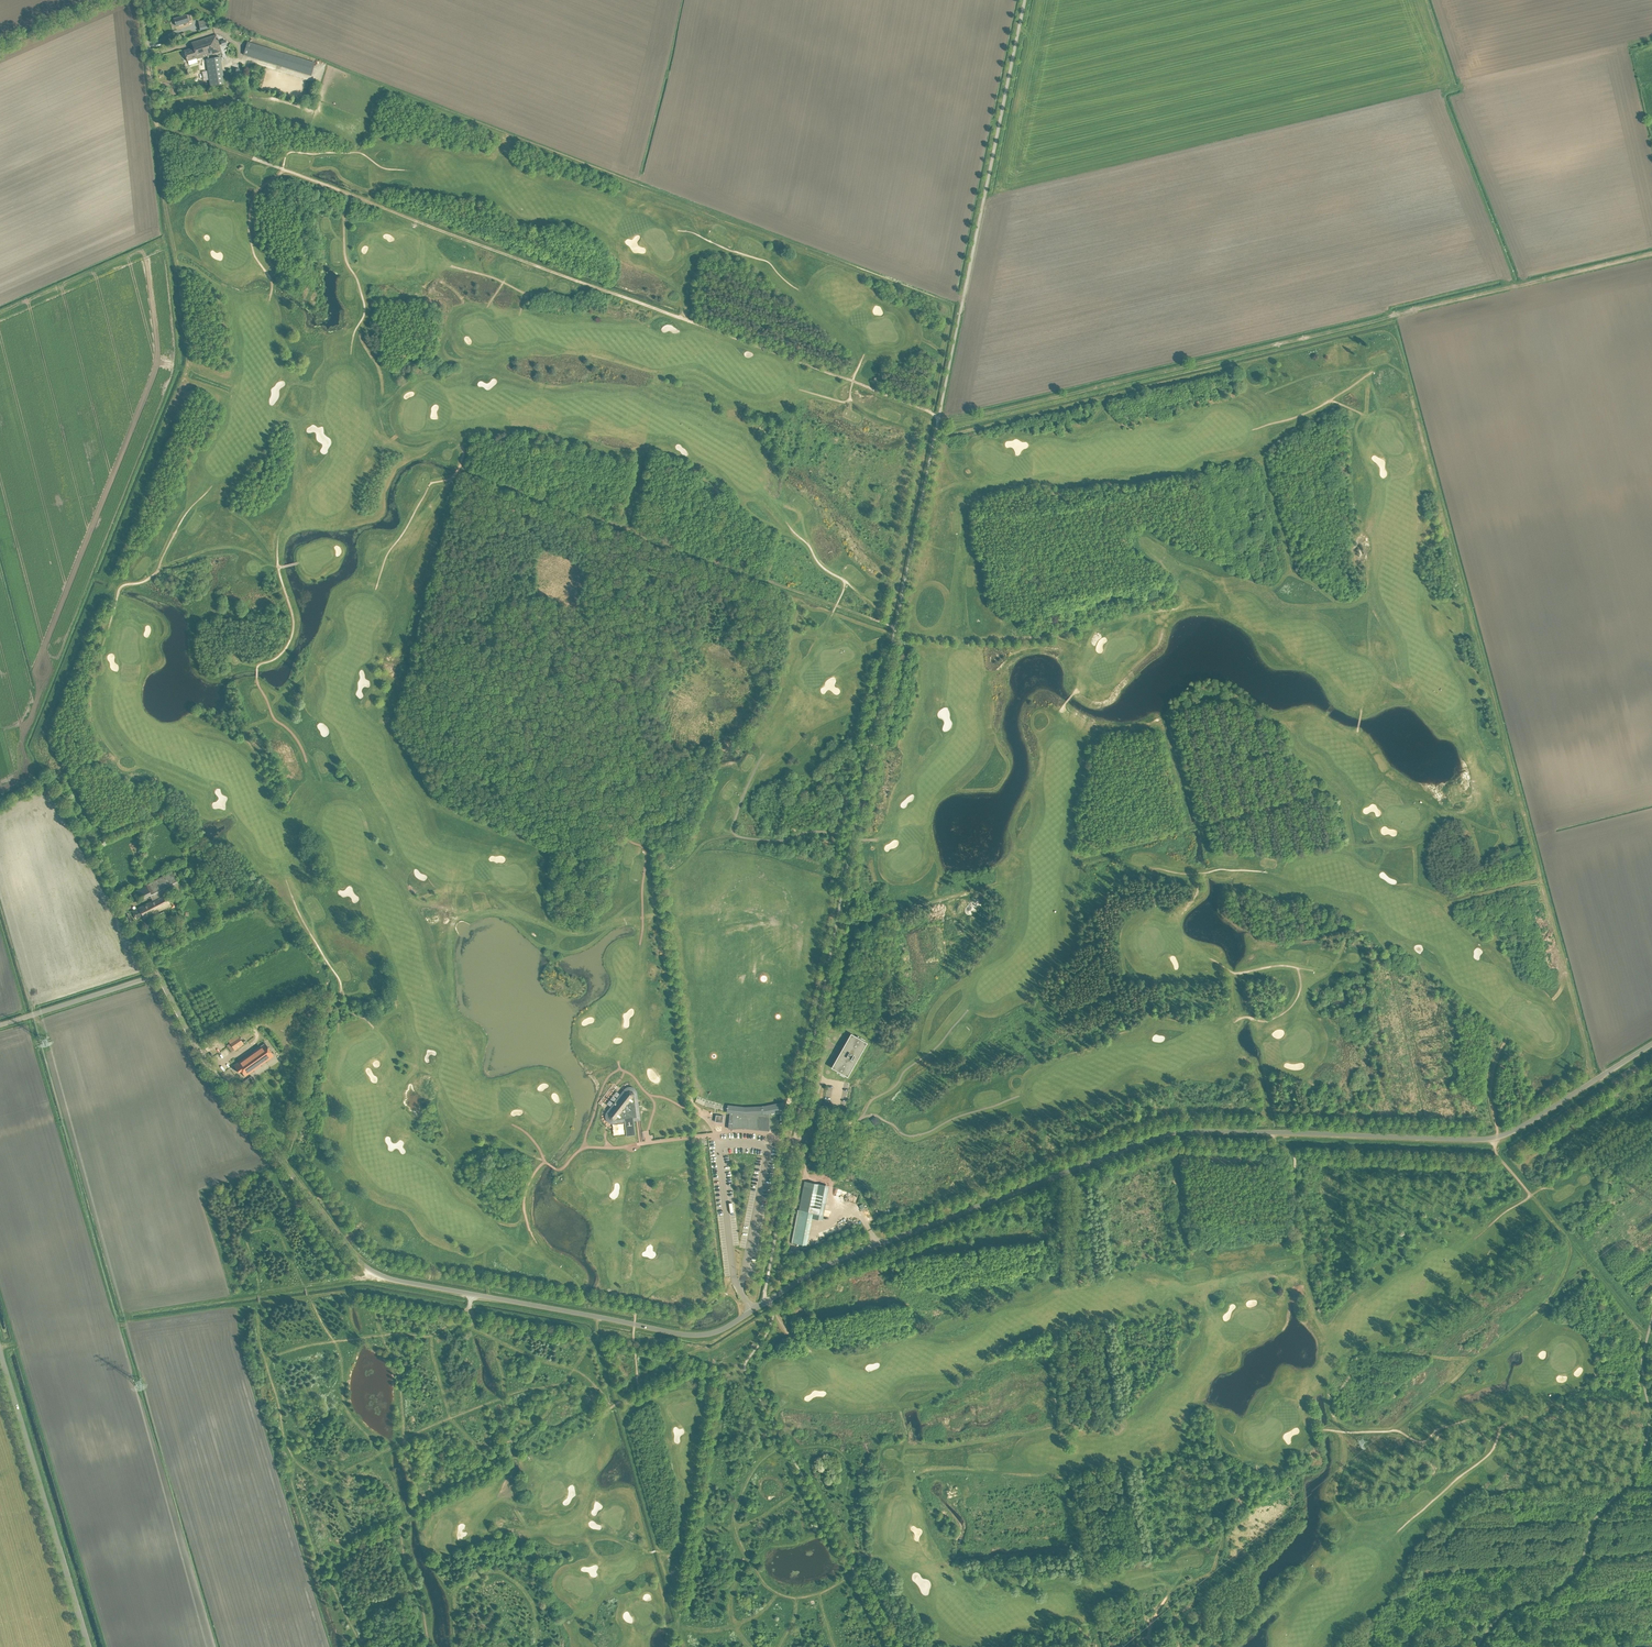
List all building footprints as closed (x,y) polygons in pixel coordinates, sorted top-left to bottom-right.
[(173,19),(175,26),(179,25),(179,26),(189,23),(186,14),(173,19)] [(208,20),(198,22),(200,31),(210,29),(208,20)] [(190,44),(192,49),(192,50),(205,47),(208,57),(221,53),(216,36),(190,44)] [(244,56),(313,78),(317,65),(248,43),(244,56)] [(192,50),(192,49),(184,51),(187,61),(195,59),(195,61),(208,57),(205,47),(192,50)] [(223,86),(219,58),(206,61),(210,89),(223,86)] [(142,900),(143,903),(165,892),(168,896),(181,889),(172,872),(129,893),(132,900),(136,898),(138,902),(142,900)] [(131,911),(135,919),(141,915),(143,919),(170,906),(164,894),(145,903),(146,904),(142,905),(137,907),(137,908),(131,911)] [(317,1014),(314,1004),(306,1008),(309,1017),(317,1014)] [(851,1033),(831,1068),(847,1077),(867,1043),(851,1033)] [(229,1041),(235,1050),(243,1045),(238,1035),(229,1041)] [(245,1057),(233,1066),(238,1073),(241,1071),(244,1075),(245,1077),(245,1076),(246,1076),(253,1071),(253,1070),(252,1069),(260,1064),(261,1065),(273,1056),(274,1056),(265,1043),(254,1051),(255,1052),(247,1058),(246,1056),(245,1057)] [(636,1093),(629,1087),(623,1095),(624,1096),(619,1103),(618,1102),(616,1103),(615,1101),(613,1103),(615,1104),(615,1106),(616,1107),(613,1110),(612,1109),(606,1117),(613,1123),(615,1121),(624,1120),(626,1136),(635,1135),(633,1119),(636,1119),(636,1120),(636,1119),(639,1118),(638,1111),(639,1111),(638,1105),(636,1094),(637,1093),(637,1092),(636,1093)] [(728,1104),(729,1107),(729,1110),(748,1113),(763,1112),(762,1107),(753,1108),(746,1108),(728,1104)] [(745,1128),(769,1130),(769,1113),(745,1114),(744,1114),(730,1112),(728,1128),(739,1128),(739,1126),(745,1127),(745,1128)] [(826,1193),(803,1188),(799,1210),(801,1210),(794,1243),(806,1245),(812,1212),(822,1215),(826,1193)] [(852,1194),(850,1200),(857,1202),(859,1195),(852,1194)]
